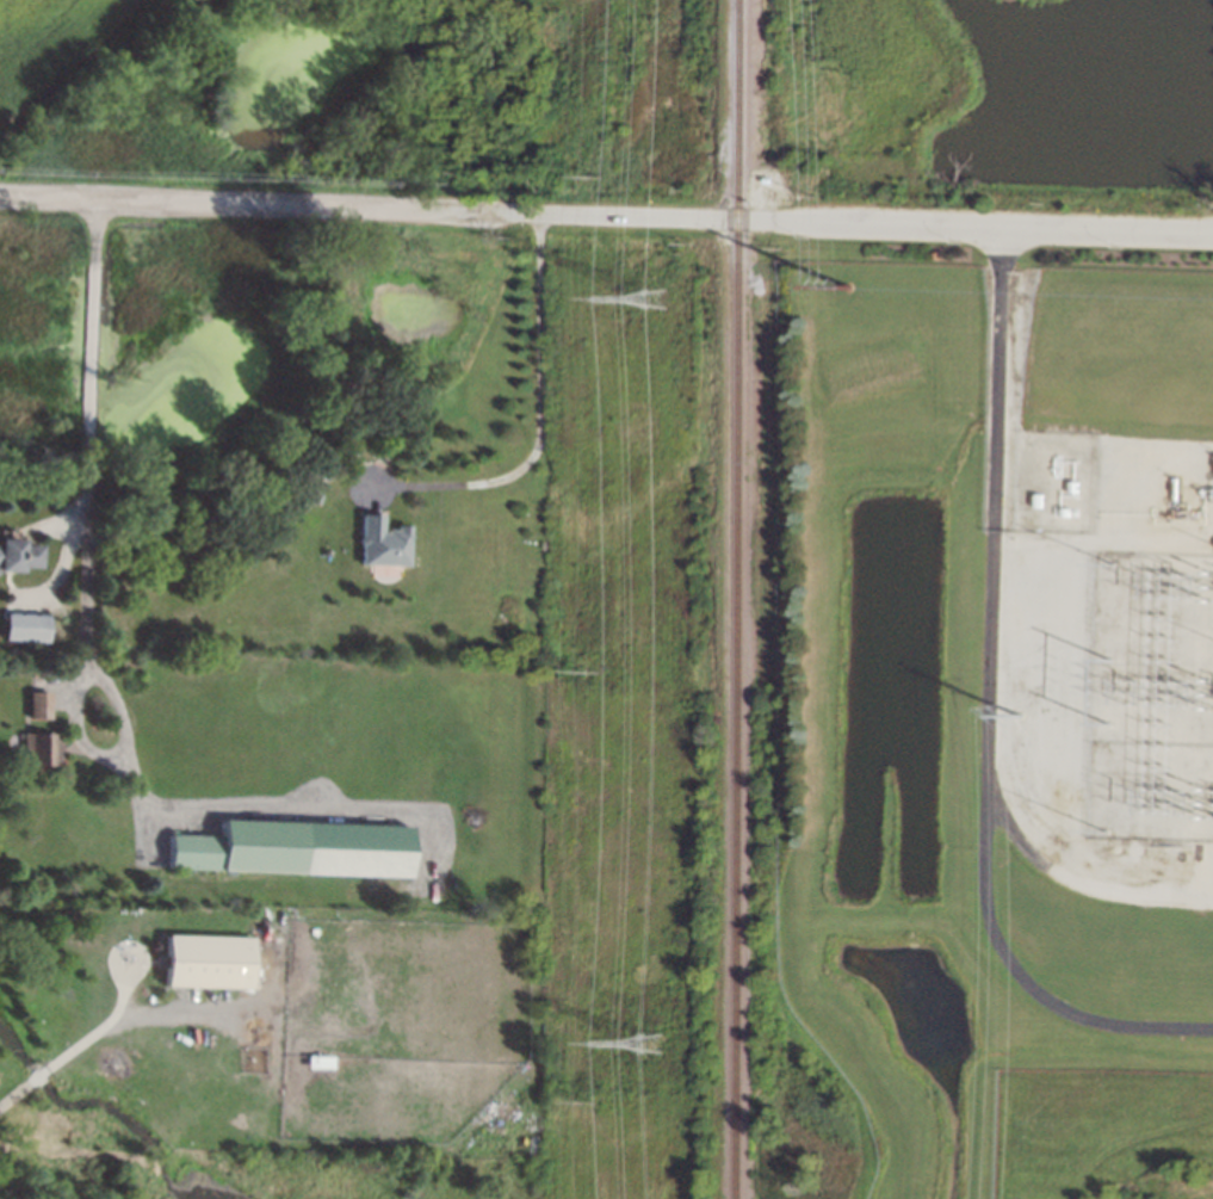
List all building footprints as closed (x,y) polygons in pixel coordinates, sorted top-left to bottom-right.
[(365,514),(364,565),(413,567),(413,525),(400,525),(400,529),(390,529),(390,532),(384,532),(385,515),(365,514)] [(21,573),(0,572),(0,538),(23,539),(23,544),(42,545),(42,568),(21,568),(21,573)] [(4,640),(46,641),(47,614),(5,613),(4,640)] [(30,692),(30,718),(51,718),(51,693),(30,692)] [(24,733),(24,765),(61,767),(62,734),(24,733)] [(169,833),(171,867),(307,873),(308,823),(223,820),(222,838),(169,833)] [(167,928),(166,985),(253,988),(254,938),(208,937),(209,927),(167,928)]
